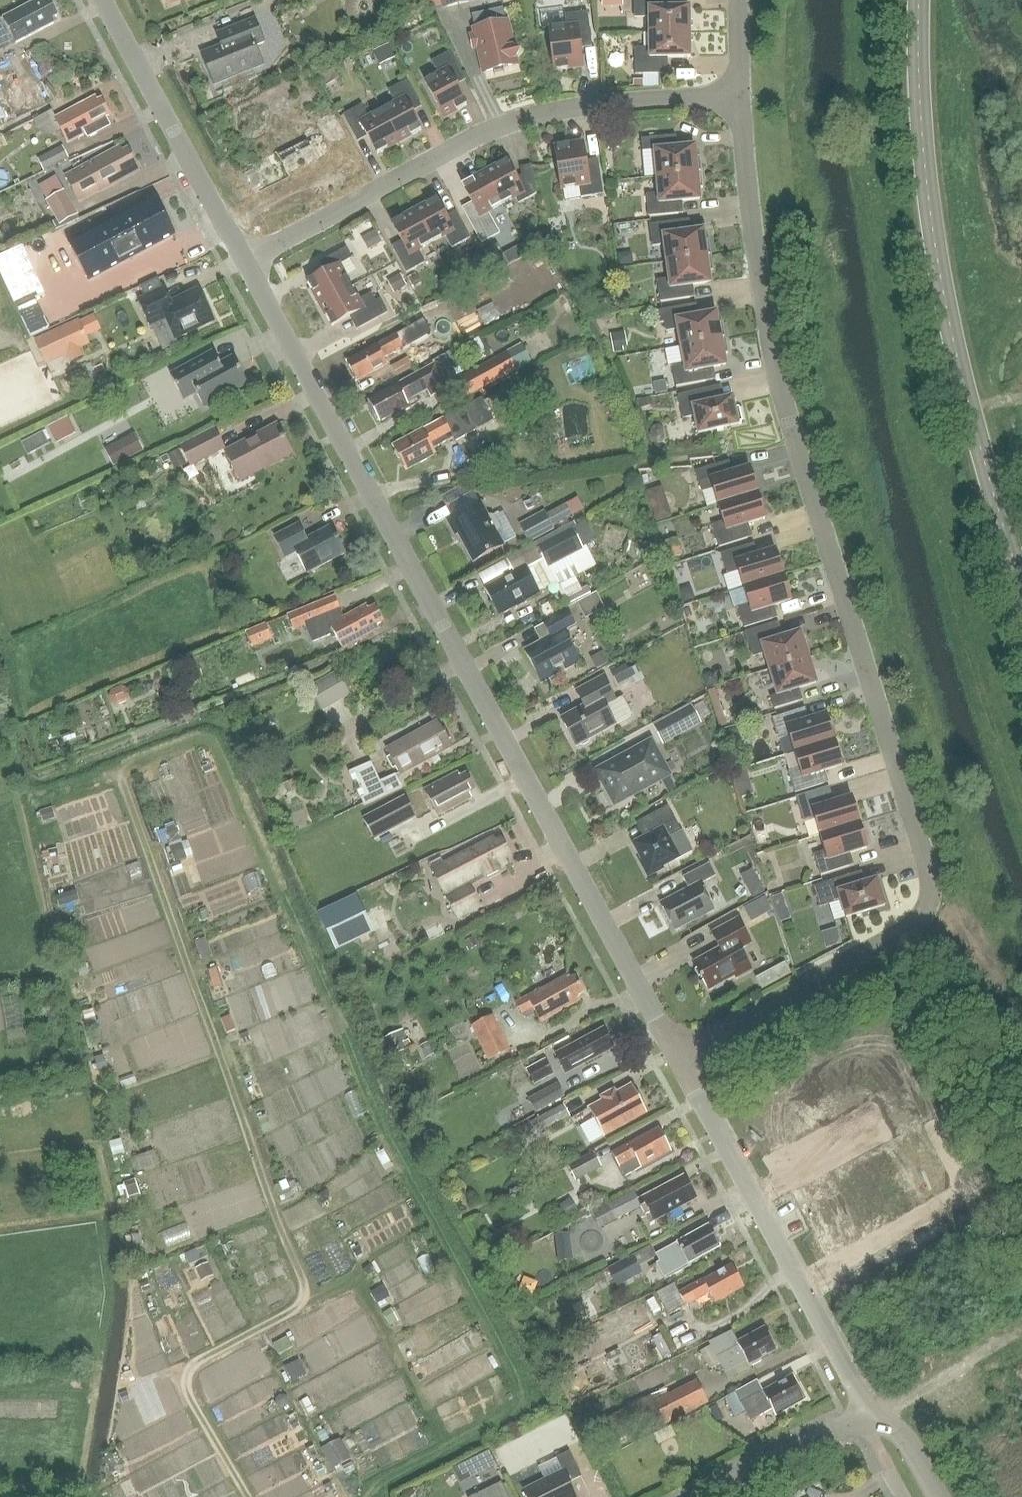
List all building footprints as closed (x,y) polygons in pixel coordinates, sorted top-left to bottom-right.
[(44,5),(41,0),(0,21),(0,53),(54,24),(52,21),(58,18),(49,2),(44,5)] [(690,7),(662,8),(662,0),(635,0),(635,18),(650,17),(650,33),(690,32),(690,7)] [(475,29),(485,72),(517,64),(516,59),(521,51),(513,46),(507,21),(504,22),(501,10),(477,15),(480,28),(475,29)] [(567,27),(550,29),(555,71),(583,67),(580,43),(592,42),(588,12),(566,15),(567,27)] [(223,47),(207,53),(219,83),(263,65),(256,46),(265,43),(255,19),(217,34),(223,47)] [(690,32),(650,33),(650,48),(636,48),(636,75),(663,74),(663,58),(691,57),(690,32)] [(389,44),(373,51),(379,66),(395,58),(389,44)] [(426,81),(445,117),(467,105),(454,81),(464,75),(452,51),(433,61),(440,74),(426,81)] [(37,63),(3,81),(22,116),(56,98),(37,63)] [(333,69),(320,76),(327,88),(340,81),(333,69)] [(383,110),(400,142),(422,130),(410,107),(420,102),(408,80),(389,90),(396,103),(383,110)] [(1,119),(11,113),(1,93),(0,94),(0,118),(1,119)] [(96,99),(56,119),(69,144),(86,135),(88,140),(112,128),(107,119),(110,117),(102,101),(98,103),(96,99)] [(400,142),(383,110),(369,118),(362,105),(344,115),(356,137),(366,131),(378,154),(400,142)] [(702,172),(701,157),(697,157),(696,146),(673,148),(672,136),(642,139),(643,151),(655,150),(657,177),(702,172)] [(284,154),(294,171),(322,156),(312,139),(284,154)] [(62,143),(37,156),(44,169),(68,156),(62,143)] [(582,198),(604,194),(599,164),(587,166),(583,143),(556,148),(563,189),(580,186),(582,198)] [(79,202),(98,192),(98,194),(140,172),(128,150),(123,153),(120,148),(66,177),(79,202)] [(257,189),(292,170),(280,149),(246,169),(257,189)] [(519,204),(538,194),(532,166),(521,168),(524,181),(519,183),(507,161),(485,173),(502,204),(516,197),(519,204)] [(702,172),(657,177),(659,194),(647,195),(649,216),(679,214),(678,202),(700,200),(699,189),(704,188),(702,172)] [(488,212),(502,204),(485,173),(463,185),(475,207),(465,213),(482,243),(500,234),(488,212)] [(61,223),(77,214),(76,211),(76,210),(62,186),(45,196),(61,223)] [(157,199),(70,245),(89,282),(177,236),(157,199)] [(415,211),(432,243),(446,235),(452,248),(471,238),(459,216),(449,222),(437,199),(415,211)] [(418,250),(432,243),(415,211),(393,223),(405,246),(395,251),(407,273),(425,263),(418,250)] [(712,255),(710,240),(705,240),(704,230),(681,233),(680,221),(650,225),(653,246),(665,245),(667,262),(712,255)] [(368,235),(365,237),(371,249),(376,246),(383,243),(379,235),(376,231),(368,235)] [(498,244),(484,251),(493,269),(507,262),(498,244)] [(0,256),(0,273),(16,307),(20,305),(42,295),(44,294),(22,246),(0,256)] [(320,304),(352,286),(346,276),(356,270),(351,259),(353,258),(347,248),(325,259),(330,269),(308,282),(320,304)] [(481,250),(469,256),(474,265),(485,259),(481,250)] [(632,254),(618,255),(619,265),(633,264),(632,254)] [(712,255),(667,262),(669,279),(658,280),(661,302),(690,298),(689,286),(711,283),(710,272),(714,271),(712,255)] [(526,259),(512,266),(517,276),(531,269),(526,259)] [(400,274),(391,278),(397,290),(406,285),(400,274)] [(362,327),(388,312),(381,299),(376,301),(372,293),(359,300),(352,286),(320,304),(332,326),(354,313),(362,327)] [(144,298),(139,300),(150,326),(160,346),(176,338),(213,321),(198,290),(171,303),(164,288),(144,298)] [(451,306),(460,301),(456,294),(447,299),(451,306)] [(681,346),(726,338),(723,322),(719,323),(717,312),(694,316),(692,305),(658,311),(660,323),(665,322),(667,331),(678,329),(681,346)] [(94,315),(79,321),(87,336),(101,330),(94,315)] [(424,319),(397,334),(403,346),(430,331),(424,319)] [(46,365),(90,344),(87,336),(79,321),(79,320),(35,340),(46,365)] [(625,332),(610,334),(614,353),(624,351),(623,347),(627,346),(625,332)] [(384,357),(403,346),(397,334),(347,362),(352,370),(358,381),(377,370),(388,364),(384,357)] [(673,365),(674,370),(677,386),(706,381),(704,369),(726,365),(724,354),(729,353),(726,338),(681,346),(685,363),(673,365)] [(521,344),(460,377),(470,395),(531,362),(521,344)] [(220,365),(214,353),(171,376),(183,399),(196,392),(204,407),(247,383),(234,358),(220,365)] [(406,356),(390,365),(395,375),(412,365),(406,356)] [(407,400),(428,389),(432,396),(449,387),(444,377),(454,371),(448,359),(369,402),(380,422),(394,415),(395,417),(411,408),(407,400)] [(666,381),(653,383),(655,394),(668,392),(666,381)] [(743,421),(739,407),(735,408),(733,397),(711,402),(707,389),(678,395),(683,418),(695,416),(699,433),(739,424),(738,422),(743,421)] [(651,397),(639,400),(641,408),(653,405),(651,397)] [(482,398),(461,409),(406,440),(407,442),(395,448),(406,469),(419,462),(422,463),(437,455),(432,446),(452,435),(456,443),(495,421),(482,398)] [(72,414),(53,423),(60,440),(80,431),(72,414)] [(653,426),(649,433),(651,441),(656,445),(663,443),(665,437),(663,429),(659,425),(653,426)] [(226,453),(241,483),(292,456),(277,426),(226,453)] [(225,449),(215,430),(181,448),(191,466),(225,449)] [(134,435),(105,449),(114,466),(143,451),(134,435)] [(31,438),(22,443),(28,455),(37,450),(31,438)] [(179,449),(167,456),(169,460),(175,471),(187,464),(179,449)] [(166,455),(160,458),(163,464),(169,460),(167,456),(166,455)] [(719,505),(758,493),(750,467),(728,474),(725,462),(696,471),(703,492),(714,488),(719,505)] [(653,487),(658,518),(675,516),(670,484),(653,487)] [(758,493),(719,505),(724,521),(713,525),(719,547),(748,538),(744,525),(766,518),(758,493)] [(474,561),(504,545),(497,533),(501,528),(495,516),(488,515),(481,503),(449,521),(456,535),(459,534),(474,561)] [(554,528),(543,509),(518,522),(529,541),(554,528)] [(286,559),(296,554),(308,575),(345,555),(331,528),(307,541),(298,526),(274,539),(286,559)] [(572,527),(537,546),(544,560),(548,567),(583,549),(572,527)] [(654,538),(638,547),(647,562),(662,553),(654,538)] [(678,538),(664,543),(669,559),(683,555),(678,538)] [(514,572),(486,588),(500,614),(540,593),(557,583),(548,567),(544,560),(537,546),(535,542),(506,558),(514,572)] [(744,587),(783,575),(775,549),(754,556),(750,545),(722,554),(728,574),(739,571),(744,587)] [(745,628),(773,619),(770,607),(791,601),(783,575),(744,587),(750,603),(738,607),(745,628)] [(691,586),(679,590),(683,602),(695,598),(691,586)] [(590,615),(609,605),(602,591),(583,600),(590,615)] [(312,644),(336,634),(344,650),(380,631),(377,626),(382,623),(374,608),(369,611),(367,607),(344,619),(335,597),(287,617),(294,633),(306,628),(312,644)] [(542,682),(581,660),(565,631),(576,625),(567,608),(543,621),(552,636),(542,642),(539,638),(523,647),(542,682)] [(244,658),(273,646),(264,623),(235,635),(244,658)] [(809,657),(801,632),(779,638),(774,623),(746,632),(753,656),(765,653),(770,669),(809,657)] [(602,651),(590,658),(596,669),(608,662),(602,651)] [(809,657),(770,669),(774,684),(763,688),(770,710),(798,701),(795,689),(817,683),(809,657)] [(626,664),(610,672),(616,684),(632,676),(626,664)] [(346,696),(332,672),(305,688),(319,712),(346,696)] [(710,673),(702,675),(706,687),(718,684),(716,676),(710,673)] [(584,705),(562,718),(577,746),(580,744),(584,745),(590,742),(591,738),(631,716),(621,697),(616,699),(604,676),(577,691),(584,705)] [(125,688),(120,686),(109,689),(107,695),(109,702),(116,705),(126,701),(128,695),(125,688)] [(701,700),(672,715),(682,733),(701,722),(699,718),(709,713),(701,700)] [(795,752),(834,740),(826,714),(805,721),(801,709),(772,718),(779,739),(790,735),(795,752)] [(387,750),(402,776),(452,748),(438,722),(387,750)] [(820,772),(842,765),(834,740),(795,752),(800,768),(789,772),(795,792),(824,783),(820,772)] [(601,773),(614,799),(666,770),(651,743),(602,770),(601,773)] [(396,775),(380,782),(370,759),(350,768),(365,804),(402,788),(396,775)] [(467,775),(461,778),(459,773),(426,791),(440,816),(472,798),(470,793),(475,790),(467,775)] [(293,780),(283,785),(288,793),(297,789),(293,780)] [(821,834),(860,822),(852,796),(830,803),(825,788),(797,797),(804,821),(816,818),(821,834)] [(374,839),(416,816),(405,794),(363,817),(374,839)] [(652,833),(633,843),(642,860),(640,861),(649,876),(664,868),(663,866),(680,857),(693,850),(683,832),(669,805),(644,819),(652,833)] [(52,808),(39,812),(43,822),(55,818),(52,808)] [(248,865),(259,862),(254,841),(242,839),(244,826),(240,812),(213,819),(227,822),(228,826),(219,824),(196,830),(198,820),(187,818),(199,860),(203,836),(204,840),(215,837),(220,854),(223,836),(229,834),(234,851),(234,850),(238,864),(248,865)] [(846,854),(868,847),(860,822),(821,834),(826,850),(814,854),(821,875),(849,866),(846,854)] [(176,826),(165,831),(169,841),(180,837),(176,826)] [(445,865),(455,883),(460,891),(448,898),(460,920),(482,908),(469,884),(484,875),(487,879),(500,872),(498,868),(507,864),(505,859),(510,856),(502,841),(497,844),(494,839),(445,865)] [(181,843),(169,847),(175,863),(187,858),(181,843)] [(57,848),(48,850),(50,859),(59,857),(57,848)] [(690,889),(662,904),(675,929),(714,909),(701,883),(717,875),(710,863),(684,876),(690,889)] [(759,868),(747,872),(756,896),(768,891),(759,868)] [(841,900),(846,917),(885,904),(877,878),(855,885),(852,874),(814,886),(818,897),(827,894),(830,903),(841,900)] [(783,894),(772,897),(776,910),(787,907),(783,894)] [(357,895),(319,913),(336,950),(375,932),(373,930),(367,916),(357,895)] [(431,939),(450,933),(445,918),(426,924),(431,939)] [(741,949),(752,942),(739,918),(712,933),(720,947),(694,961),(710,989),(736,975),(737,977),(752,969),(741,949)] [(75,926),(64,929),(67,940),(78,936),(75,926)] [(472,937),(466,941),(470,948),(476,945),(472,937)] [(204,938),(195,942),(202,959),(211,956),(204,938)] [(85,963),(77,966),(80,976),(88,974),(85,963)] [(785,963),(774,969),(780,980),(791,974),(785,963)] [(217,967),(208,970),(214,988),(223,985),(217,967)] [(582,1001),(579,996),(585,993),(576,976),(571,979),(569,976),(516,1004),(522,1014),(533,1008),(541,1022),(582,1001)] [(85,980),(77,983),(81,994),(89,991),(85,980)] [(93,1010),(83,1013),(86,1024),(96,1021),(93,1010)] [(510,1050),(493,1015),(471,1026),(488,1061),(510,1050)] [(230,1016),(221,1019),(227,1033),(236,1030),(230,1016)] [(391,1053),(410,1043),(401,1026),(382,1036),(391,1053)] [(605,1029),(556,1055),(564,1069),(581,1060),(584,1065),(615,1048),(605,1029)] [(247,1033),(241,1036),(244,1043),(250,1041),(247,1033)] [(427,1042),(420,1046),(427,1058),(434,1054),(427,1042)] [(104,1055),(95,1058),(99,1071),(108,1068),(104,1055)] [(553,1074),(545,1060),(527,1070),(535,1084),(553,1074)] [(133,1075),(120,1080),(122,1086),(136,1081),(133,1075)] [(536,1113),(565,1098),(558,1083),(528,1099),(536,1113)] [(590,1108),(605,1136),(647,1113),(632,1086),(617,1094),(615,1091),(602,1098),(604,1101),(590,1108)] [(537,1132),(570,1115),(564,1103),(531,1120),(537,1132)] [(267,1118),(260,1121),(264,1131),(271,1128),(267,1118)] [(626,1177),(659,1159),(658,1157),(670,1150),(660,1131),(647,1138),(646,1135),(613,1154),(626,1177)] [(121,1139),(110,1142),(114,1156),(125,1153),(121,1139)] [(838,1238),(924,1191),(901,1148),(814,1195),(838,1238)] [(143,1169),(155,1164),(149,1150),(138,1155),(143,1169)] [(602,1166),(593,1151),(568,1166),(576,1180),(602,1166)] [(696,1199),(685,1177),(645,1198),(656,1220),(696,1199)] [(135,1179),(123,1183),(128,1198),(140,1194),(135,1179)] [(326,1190),(318,1195),(323,1204),(327,1202),(329,1195),(326,1190)] [(603,1228),(643,1207),(634,1191),(595,1213),(603,1228)] [(721,1246),(710,1226),(657,1255),(661,1262),(658,1263),(665,1277),(667,1276),(668,1278),(690,1266),(689,1264),(721,1246)] [(562,1231),(569,1256),(582,1253),(575,1227),(562,1231)] [(140,1235),(132,1236),(134,1253),(143,1251),(140,1235)] [(360,1246),(352,1249),(356,1258),(364,1255),(360,1246)] [(648,1248),(613,1267),(618,1276),(652,1257),(648,1248)] [(209,1262),(195,1268),(201,1281),(214,1275),(209,1262)] [(369,1269),(365,1263),(358,1267),(363,1274),(369,1269)] [(676,1284),(657,1294),(668,1315),(710,1293),(715,1303),(745,1287),(733,1265),(680,1293),(676,1284)] [(383,1286),(371,1292),(377,1303),(389,1297),(383,1286)] [(391,1309),(384,1313),(390,1325),(397,1321),(391,1309)] [(710,1343),(724,1370),(729,1379),(751,1367),(750,1365),(777,1350),(766,1328),(739,1343),(733,1331),(710,1343)] [(751,1421),(772,1410),(775,1416),(806,1399),(794,1376),(764,1392),(758,1380),(725,1398),(736,1418),(746,1413),(751,1421)] [(666,1425),(709,1404),(697,1379),(654,1401),(651,1395),(595,1423),(607,1447),(663,1419),(666,1425)] [(128,1391),(119,1394),(122,1403),(131,1400),(128,1391)] [(279,1396),(276,1399),(276,1405),(280,1408),(285,1408),(288,1404),(288,1399),(285,1396),(279,1396)] [(296,1419),(289,1422),(292,1430),(300,1426),(296,1419)] [(324,1430),(317,1433),(322,1442),(329,1438),(324,1430)] [(340,1438),(321,1448),(330,1465),(349,1455),(340,1438)] [(313,1446),(306,1449),(311,1458),(318,1455),(313,1446)] [(136,1468),(152,1458),(144,1447),(138,1452),(136,1449),(127,1455),(136,1468)] [(469,1461),(453,1469),(459,1480),(461,1483),(472,1477),(471,1475),(474,1472),(492,1464),(496,1462),(490,1450),(486,1452),(469,1461)] [(523,1490),(527,1496),(577,1496),(570,1482),(582,1476),(570,1451),(556,1458),(563,1471),(544,1480),(523,1490)] [(116,1461),(108,1466),(112,1474),(120,1470),(116,1461)] [(321,1465),(315,1468),(320,1478),(325,1475),(321,1465)] [(501,1482),(472,1496),(509,1496),(501,1482)]
